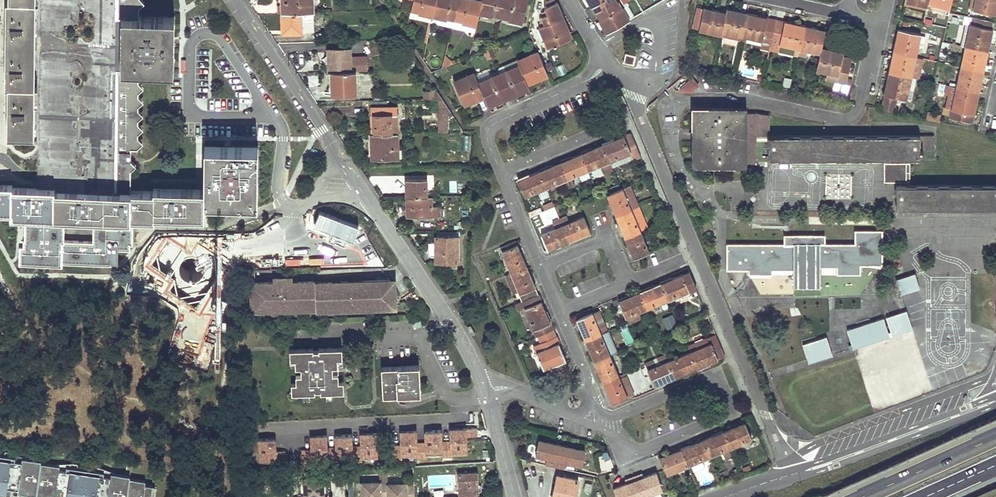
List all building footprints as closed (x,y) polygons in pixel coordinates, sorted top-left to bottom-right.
[(35,135),(35,72),(36,0),(6,0),(5,35),(5,49),(5,85),(8,85),(7,135),(35,135)] [(35,72),(117,72),(118,16),(118,0),(36,0),(35,72)] [(118,16),(121,16),(140,16),(140,0),(118,0),(118,16)] [(313,12),(314,12),(313,0),(281,0),(281,13),(313,12)] [(432,17),(436,0),(413,0),(410,11),(418,13),(418,14),(432,17)] [(454,21),(459,0),(436,0),(432,17),(446,21),(447,19),(454,21)] [(454,21),(462,22),(461,24),(476,27),(479,14),(482,0),(481,0),(459,0),(454,21)] [(482,0),(479,14),(493,17),(493,16),(501,18),(505,0),(482,0)] [(527,0),(505,0),(501,18),(508,19),(508,20),(522,23),(527,0)] [(541,27),(538,28),(544,42),(545,41),(548,48),(571,38),(568,31),(569,31),(557,2),(555,3),(554,0),(549,0),(545,2),(547,7),(544,8),(547,15),(541,17),(544,25),(541,27)] [(591,8),(592,7),(596,13),(617,1),(616,0),(587,0),(591,8)] [(907,0),(905,0),(904,5),(926,10),(927,4),(907,0)] [(972,9),(973,10),(995,15),(995,11),(995,0),(972,0),(970,9),(972,9)] [(617,1),(596,13),(600,19),(599,20),(606,33),(630,19),(622,7),(621,8),(617,1)] [(699,31),(721,36),(726,14),(703,8),(703,11),(696,10),(692,28),(699,30),(699,31)] [(741,41),(747,14),(727,10),(726,14),(721,36),(721,37),(726,38),(737,41),(741,42),(741,41)] [(431,23),(432,17),(418,14),(418,13),(410,11),(409,18),(431,23)] [(313,32),(313,22),(313,12),(281,13),(282,30),(295,30),(295,33),(313,32)] [(776,21),(747,14),(741,41),(746,42),(748,35),(762,38),(761,42),(771,44),(776,21)] [(121,70),(121,16),(118,16),(117,72),(35,72),(35,135),(37,135),(37,187),(55,188),(55,190),(121,191),(121,70)] [(140,16),(121,16),(121,70),(138,70),(174,70),(174,52),(174,17),(140,16)] [(965,47),(968,48),(987,52),(992,30),(990,29),(992,23),(977,19),(964,16),(962,23),(967,24),(962,47),(965,47)] [(431,24),(452,28),(454,21),(447,19),(446,21),(432,17),(431,23),(431,24)] [(805,27),(776,21),(771,44),(780,46),(779,52),(798,57),(799,55),(805,27)] [(825,32),(805,27),(799,55),(803,56),(807,57),(809,49),(820,51),(821,48),(825,32)] [(916,47),(917,47),(918,47),(923,49),(926,38),(922,37),(922,36),(898,31),(893,53),(914,58),(916,47)] [(748,35),(746,42),(770,48),(771,44),(761,42),(762,38),(748,35)] [(737,41),(726,38),(725,44),(736,47),(737,41)] [(771,44),(770,48),(769,51),(778,53),(779,52),(780,46),(771,44)] [(843,53),(821,48),(820,51),(816,72),(827,74),(825,80),(846,85),(851,60),(842,58),(843,53)] [(968,48),(964,68),(983,72),(987,52),(968,48)] [(328,72),(331,72),(351,71),(350,59),(350,49),(328,50),(328,72)] [(518,64),(527,85),(541,79),(541,78),(548,75),(538,52),(531,55),(530,54),(516,59),(518,64)] [(893,53),(889,73),(916,79),(920,59),(916,58),(914,58),(893,53)] [(634,56),(624,54),(622,63),(632,65),(634,56)] [(452,61),(449,59),(446,57),(444,67),(452,63),(452,61)] [(405,60),(405,65),(406,69),(414,69),(414,60),(405,60)] [(498,75),(508,97),(515,94),(516,95),(529,89),(527,85),(518,64),(505,70),(506,71),(498,75)] [(983,72),(964,68),(960,83),(958,82),(956,88),(979,93),(983,72)] [(138,70),(121,70),(121,191),(131,191),(131,185),(130,146),(137,146),(138,70)] [(331,72),(331,83),(332,94),(355,93),(355,71),(351,71),(331,72)] [(477,99),(483,96),(477,82),(473,73),(466,76),(466,75),(453,81),(464,106),(470,103),(477,100),(477,99)] [(884,95),(885,95),(881,110),(895,113),(898,98),(907,100),(907,99),(911,100),(916,79),(889,73),(884,95)] [(501,100),(508,97),(498,75),(492,77),(491,76),(477,82),(483,96),(488,107),(502,101),(501,100)] [(792,79),(785,78),(783,86),(790,87),(792,79)] [(691,92),(699,86),(693,79),(680,90),(682,93),(691,92)] [(979,93),(956,88),(954,87),(949,109),(951,109),(949,118),(972,123),(979,93)] [(442,99),(437,91),(429,91),(429,99),(438,99),(442,99)] [(438,99),(438,131),(446,131),(446,113),(451,113),(448,108),(442,99),(438,99)] [(373,116),(373,124),(373,133),(397,132),(397,106),(370,106),(370,115),(373,116)] [(769,116),(756,114),(744,114),(744,111),(695,110),(695,164),(756,164),(756,136),(769,136),(769,116)] [(939,122),(940,114),(927,112),(926,121),(939,122)] [(397,132),(373,133),(371,133),(371,157),(398,156),(397,132)] [(610,162),(630,154),(633,159),(633,161),(641,157),(631,134),(623,137),(612,141),(613,143),(604,146),(610,162)] [(801,159),(801,136),(768,136),(768,159),(801,159)] [(876,136),(801,136),(801,159),(876,159),(876,136)] [(933,136),(876,136),(876,159),(919,159),(919,153),(923,153),(923,151),(933,151),(933,136)] [(592,151),(582,155),(589,171),(610,162),(604,146),(603,145),(591,150),(592,151)] [(258,147),(205,147),(205,188),(205,198),(257,199),(258,147)] [(572,160),(561,164),(568,180),(589,171),(582,155),(582,154),(571,158),(572,160)] [(630,154),(610,162),(613,168),(633,159),(630,154)] [(568,180),(561,164),(561,163),(550,168),(550,169),(541,173),(548,189),(568,180)] [(884,163),(884,182),(897,182),(896,209),(929,209),(929,185),(905,186),(906,164),(884,163)] [(539,192),(548,189),(541,173),(540,171),(528,176),(529,177),(518,182),(525,198),(539,192)] [(406,197),(432,197),(439,196),(439,192),(427,193),(427,179),(405,179),(406,197)] [(548,189),(550,194),(570,185),(568,180),(548,189)] [(610,188),(612,193),(620,190),(618,185),(610,188)] [(929,185),(929,209),(995,209),(995,185),(929,185)] [(634,195),(630,186),(622,189),(626,198),(634,195)] [(205,188),(154,189),(154,216),(205,216),(205,188)] [(539,192),(542,200),(551,197),(550,194),(548,189),(539,192)] [(639,208),(634,195),(626,198),(622,189),(620,190),(612,193),(607,195),(611,205),(613,205),(618,216),(631,211),(639,208)] [(131,191),(130,218),(154,218),(154,216),(153,191),(131,191)] [(443,216),(443,212),(443,208),(439,208),(439,206),(432,206),(432,197),(406,197),(406,217),(443,216)] [(631,211),(618,216),(616,217),(620,227),(622,226),(627,237),(640,232),(631,211)] [(560,220),(563,226),(569,241),(579,237),(580,237),(590,233),(584,217),(569,224),(566,217),(560,220)] [(541,227),(544,234),(563,226),(560,220),(541,227)] [(544,251),(558,245),(559,246),(569,242),(569,241),(563,226),(544,234),(541,235),(543,240),(540,242),(544,251)] [(783,245),(727,245),(727,266),(748,266),(748,270),(771,271),(772,266),(793,267),(793,283),(819,283),(819,266),(837,266),(837,270),(860,270),(860,266),(882,266),(882,231),(855,231),(855,245),(825,245),(825,236),(784,235),(783,245)] [(640,232),(627,237),(624,238),(629,248),(630,247),(635,258),(649,252),(640,232)] [(458,261),(458,249),(458,237),(435,237),(435,261),(458,261)] [(502,251),(511,273),(524,267),(520,256),(522,256),(517,245),(502,251)] [(522,302),(538,295),(536,289),(534,289),(529,277),(530,277),(526,267),(524,267),(511,273),(519,293),(520,295),(519,295),(522,302)] [(661,285),(668,300),(696,288),(689,272),(681,276),(681,275),(671,279),(672,280),(661,285)] [(506,275),(514,295),(519,293),(511,273),(506,275)] [(915,274),(896,280),(901,295),(920,288),(915,274)] [(315,281),(292,282),(292,278),(274,278),(274,282),(251,283),(252,311),(316,309),(316,312),(378,309),(378,304),(388,304),(388,300),(387,285),(377,285),(376,281),(315,283),(315,281)] [(392,299),(391,284),(389,281),(376,281),(377,285),(387,285),(388,300),(392,299)] [(640,293),(647,309),(668,300),(661,285),(660,283),(650,288),(651,289),(640,293)] [(626,319),(647,309),(640,293),(639,292),(629,297),(629,298),(619,302),(626,319)] [(538,295),(522,302),(516,304),(519,312),(525,309),(534,331),(548,324),(543,313),(546,312),(538,295)] [(587,341),(601,335),(608,332),(606,325),(598,328),(592,313),(590,310),(576,316),(582,331),(581,332),(585,342),(587,341)] [(599,310),(592,313),(598,328),(606,325),(599,310)] [(906,311),(886,317),(892,336),(912,329),(906,311)] [(673,315),(662,319),(668,331),(678,327),(673,315)] [(884,318),(847,330),(854,349),(890,337),(884,318)] [(548,324),(534,331),(536,336),(552,329),(550,324),(548,324)] [(554,333),(544,337),(546,342),(555,338),(554,333)] [(595,362),(609,356),(601,335),(587,341),(591,351),(589,352),(593,363),(595,362)] [(706,346),(718,340),(716,335),(704,340),(706,346)] [(555,338),(546,342),(539,344),(542,351),(536,353),(543,371),(566,361),(556,337),(555,338)] [(826,337),(803,345),(809,363),(833,356),(826,337)] [(717,359),(725,356),(718,340),(706,346),(704,340),(693,345),(695,350),(689,353),(696,368),(706,363),(707,365),(718,360),(717,359)] [(343,363),(342,347),(290,349),(291,366),(295,366),(295,368),(301,367),(302,375),(297,375),(298,384),(292,384),(293,394),(345,391),(344,380),(339,380),(338,363),(343,363)] [(696,368),(689,353),(669,361),(675,376),(685,372),(686,373),(696,369),(696,368)] [(666,355),(645,364),(647,370),(669,361),(666,355)] [(618,377),(609,356),(595,362),(600,373),(598,374),(602,384),(604,383),(618,377)] [(676,377),(675,376),(669,361),(647,370),(654,385),(664,380),(665,382),(676,377)] [(419,365),(382,367),(384,395),(421,393),(419,365)] [(618,377),(626,398),(633,395),(625,375),(618,377)] [(626,398),(618,377),(604,383),(608,394),(607,395),(611,405),(627,398),(626,398)] [(723,431),(724,433),(730,448),(751,439),(745,424),(733,429),(733,427),(723,431)] [(416,430),(400,431),(400,444),(392,445),(392,458),(402,458),(402,453),(417,453),(418,457),(426,456),(426,452),(443,451),(443,456),(452,456),(452,452),(467,451),(467,437),(477,437),(477,427),(449,429),(450,442),(442,442),(441,430),(425,431),(426,443),(417,443),(416,430)] [(361,456),(377,455),(376,433),(360,433),(361,446),(352,446),(351,434),(335,434),(336,446),(327,447),(327,434),(310,435),(311,448),(302,449),(303,463),(312,463),(312,458),(328,457),(328,462),(337,461),(337,457),(353,456),(353,460),(361,460),(361,456)] [(703,440),(703,441),(710,457),(730,448),(724,433),(713,437),(713,436),(703,440)] [(274,438),(259,439),(261,460),(275,459),(276,464),(285,463),(284,449),(275,450),(274,438)] [(585,452),(539,441),(536,456),(546,458),(545,466),(564,470),(566,463),(582,466),(585,452)] [(710,457),(703,441),(692,446),(692,445),(681,449),(682,451),(688,466),(695,463),(702,460),(710,457)] [(688,466),(682,451),(670,455),(670,454),(660,458),(667,475),(688,466)] [(10,495),(11,488),(19,489),(18,492),(37,495),(41,463),(41,461),(23,458),(22,462),(0,459),(0,494),(10,495)] [(41,463),(37,495),(36,496),(56,496),(62,496),(128,496),(130,479),(130,475),(111,473),(111,476),(59,469),(60,466),(41,463)] [(322,470),(306,470),(307,478),(305,478),(306,496),(325,495),(324,477),(323,477),(322,470)] [(461,496),(456,496),(483,496),(483,495),(478,495),(477,472),(459,473),(461,496)] [(657,472),(643,477),(642,474),(625,480),(627,485),(614,489),(617,496),(650,496),(649,495),(663,490),(657,472)] [(388,483),(387,473),(379,474),(380,481),(362,482),(363,496),(389,496),(388,483)] [(568,478),(557,476),(552,496),(574,496),(578,481),(568,478)] [(130,479),(128,496),(151,496),(153,486),(145,485),(146,481),(130,479)] [(414,483),(406,484),(406,482),(388,483),(389,496),(414,496),(414,483)]
